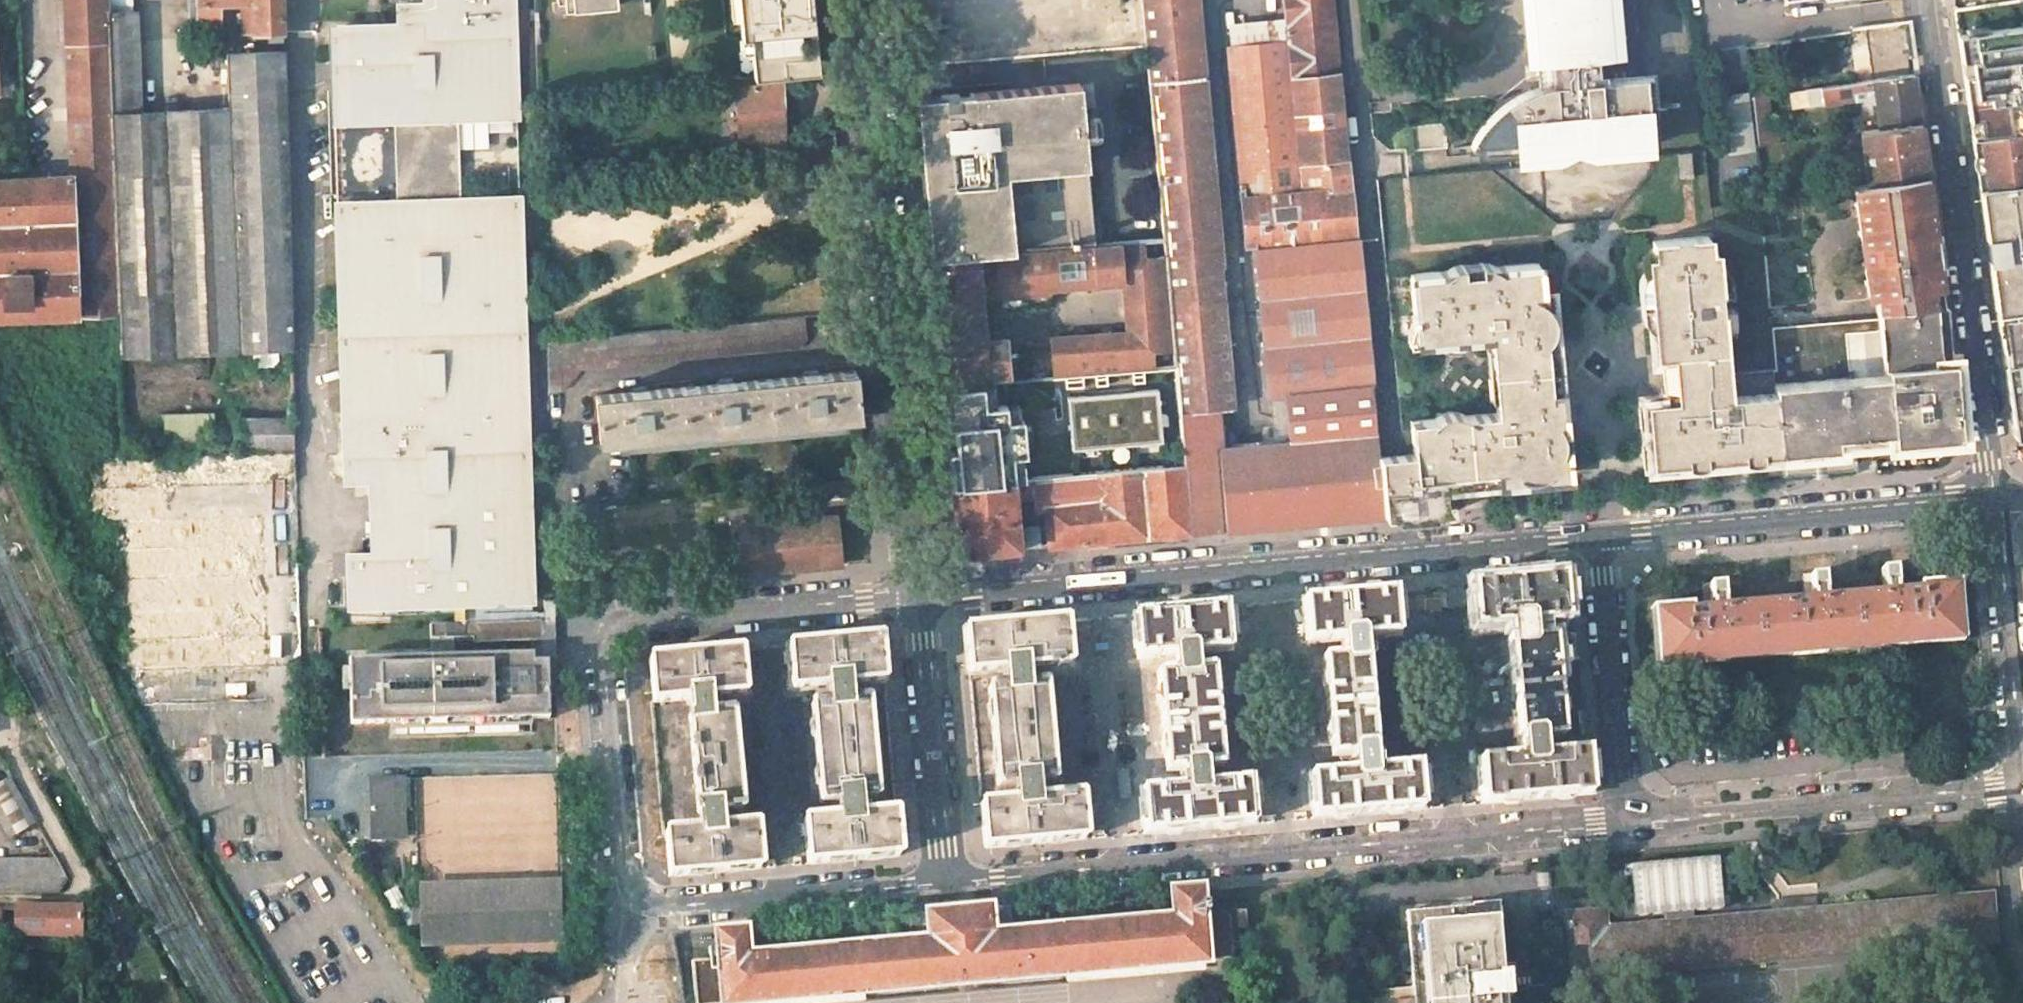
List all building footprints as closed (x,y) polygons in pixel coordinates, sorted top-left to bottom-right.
[(67,42),(68,43),(108,41),(107,12),(106,0),(65,0),(67,42)] [(107,12),(132,11),(132,0),(106,0),(107,12)] [(196,22),(221,22),(221,4),(241,4),(242,34),(284,33),(283,0),(196,0),(196,22)] [(533,602),(516,0),(433,0),(433,28),(335,31),(347,477),(399,478),(401,553),(349,555),(350,606),(533,602)] [(558,2),(566,2),(567,9),(589,7),(588,0),(558,0),(558,2)] [(742,37),(757,35),(758,48),(752,49),(754,76),(782,73),(819,69),(813,0),(739,0),(742,37)] [(1141,5),(1146,46),(1149,81),(1204,77),(1197,0),(1141,0),(1141,5)] [(1288,41),(1292,77),(1340,72),(1333,0),(1284,0),(1288,41)] [(1658,143),(1651,74),(1613,77),(1607,0),(1531,0),(1539,87),(1524,94),(1511,101),(1499,110),(1490,119),(1479,132),(1471,145),(1508,142),(1509,156),(1658,143)] [(132,11),(107,12),(108,41),(111,113),(140,111),(136,11),(132,11)] [(221,22),(196,22),(196,31),(222,31),(221,22)] [(1906,24),(1866,30),(1873,80),(1912,74),(1909,49),(1906,24)] [(1957,34),(1965,86),(1972,137),(2022,131),(2022,25),(1957,34)] [(108,41),(68,43),(72,174),(79,317),(120,315),(111,113),(108,41)] [(1288,41),(1226,47),(1239,183),(1301,178),(1292,77),(1288,41)] [(140,111),(111,113),(120,315),(122,357),(293,348),(284,51),(228,54),(230,107),(140,111)] [(1255,246),(1357,237),(1345,116),(1340,72),(1292,77),(1301,178),(1239,183),(1246,247),(1255,246)] [(754,76),(737,78),(737,89),(783,84),(782,73),(754,76)] [(1912,74),(1873,80),(1874,87),(1880,128),(1920,122),(1913,80),(1912,74)] [(1150,84),(1159,185),(1164,240),(1165,254),(1220,249),(1204,77),(1149,81),(1150,84)] [(737,78),(720,80),(721,100),(738,98),(737,89),(737,78)] [(1873,80),(1806,89),(1808,104),(1864,96),(1868,88),(1874,87),(1873,80)] [(783,84),(737,89),(738,98),(739,139),(749,138),(785,134),(783,84)] [(1080,85),(917,100),(931,260),(1094,246),(1080,85)] [(1722,92),(1726,153),(1755,151),(1751,90),(1722,92)] [(1767,94),(1752,96),(1757,145),(1772,143),(1767,94)] [(1444,122),(1409,125),(1412,149),(1447,146),(1444,122)] [(1860,131),(1860,133),(1867,184),(1927,175),(1920,122),(1880,128),(1860,131)] [(1972,137),(1972,143),(1974,154),(1982,153),(1985,171),(1976,172),(1978,188),(2007,184),(2022,182),(2022,131),(1972,137)] [(785,134),(749,138),(749,146),(785,144),(785,134)] [(1692,176),(1690,151),(1678,152),(1680,177),(1692,176)] [(1985,171),(1982,153),(1974,154),(1976,172),(1985,171)] [(79,317),(72,174),(22,176),(0,178),(0,320),(79,317)] [(1942,300),(1933,234),(1935,234),(1927,175),(1867,184),(1853,186),(1861,244),(1868,296),(1876,296),(1877,309),(1945,303),(1944,300),(1942,300)] [(1981,204),(1986,239),(1993,238),(1994,246),(1987,247),(2013,436),(2022,435),(2022,199),(1981,204)] [(1707,236),(1648,241),(1649,257),(1641,257),(1645,301),(1650,300),(1652,328),(1648,329),(1651,357),(1665,356),(1669,400),(1643,403),(1648,462),(1675,460),(1683,462),(1694,462),(1703,459),(1777,452),(1771,369),(1725,372),(1715,250),(1708,251),(1707,236)] [(1274,398),(1278,443),(1377,434),(1357,237),(1255,246),(1268,399),(1274,398)] [(1994,246),(1993,238),(1986,239),(1987,247),(1994,246)] [(1165,254),(1164,240),(1123,243),(1128,283),(1130,301),(1133,331),(1137,370),(1175,367),(1165,254)] [(1094,246),(971,257),(974,294),(1050,288),(1128,283),(1123,243),(1094,246)] [(1219,448),(1224,448),(1220,408),(1234,406),(1220,249),(1165,254),(1175,367),(1181,430),(1184,464),(1191,533),(1226,530),(1219,448)] [(943,389),(982,385),(979,345),(975,307),(974,294),(971,257),(931,260),(936,315),(943,389)] [(1484,349),(1490,398),(1494,398),(1496,413),(1467,416),(1458,410),(1452,409),(1447,409),(1441,410),(1436,413),(1430,419),(1408,421),(1411,453),(1404,454),(1394,455),(1379,456),(1385,516),(1401,515),(1455,510),(1450,508),(1446,502),(1444,481),(1563,470),(1561,450),(1563,439),(1563,433),(1561,425),(1558,421),(1555,395),(1551,395),(1545,341),(1550,340),(1549,335),(1552,326),(1552,317),(1550,308),(1546,302),(1545,293),(1541,293),(1538,262),(1495,266),(1487,261),(1482,260),(1477,259),(1468,259),(1456,263),(1448,270),(1410,274),(1417,343),(1488,336),(1489,348),(1484,349)] [(1052,307),(1050,288),(974,294),(976,312),(1052,307)] [(1832,350),(1948,340),(1948,339),(1945,303),(1877,309),(1878,322),(1830,326),(1832,350)] [(805,316),(547,341),(548,390),(560,391),(580,367),(798,347),(807,336),(805,316)] [(1805,328),(1771,331),(1774,368),(1771,369),(1777,452),(1852,445),(1959,435),(1958,424),(1952,357),(1950,357),(1948,340),(1832,350),(1830,326),(1807,328),(1805,328)] [(1137,370),(1133,331),(1053,338),(1056,378),(1137,370)] [(1011,382),(1007,342),(979,345),(982,385),(1011,382)] [(1181,430),(1175,367),(1137,370),(1078,376),(1080,403),(1136,397),(1137,407),(1158,405),(1159,411),(1157,411),(1159,431),(1160,431),(1161,437),(1172,436),(1171,432),(1181,430)] [(856,370),(768,379),(773,425),(860,416),(856,370)] [(768,379),(682,386),(687,433),(773,425),(768,379)] [(682,386),(596,395),(600,441),(630,438),(687,433),(682,386)] [(1011,395),(979,399),(985,436),(991,482),(1014,480),(1024,479),(1020,450),(1017,423),(1028,422),(1024,394),(1011,395)] [(979,399),(944,404),(947,441),(985,436),(979,399)] [(214,439),(213,412),(165,413),(166,439),(214,439)] [(294,417),(238,417),(239,454),(293,453),(295,453),(295,452),(294,417)] [(1041,448),(1037,421),(1028,422),(1017,423),(1020,450),(1041,448)] [(1041,448),(1020,450),(1024,479),(1031,479),(1106,471),(1184,464),(1181,430),(1171,432),(1172,436),(1161,437),(1041,448)] [(1224,448),(1219,448),(1226,530),(1327,521),(1385,516),(1379,456),(1377,434),(1278,443),(1224,448)] [(1852,445),(1777,452),(1779,477),(1854,470),(1852,445)] [(239,454),(211,455),(211,482),(293,480),(293,453),(239,454)] [(211,455),(128,457),(129,484),(211,482),(211,455)] [(125,457),(100,458),(100,460),(101,485),(129,484),(128,457),(125,457)] [(1184,464),(1106,471),(1109,503),(1113,541),(1191,533),(1184,464)] [(1106,471),(1031,479),(1033,496),(1035,510),(1046,509),(1076,506),(1109,503),(1106,471)] [(1024,479),(1014,480),(1016,498),(1033,496),(1031,479),(1024,479)] [(991,482),(952,486),(958,554),(1021,549),(1039,547),(1037,527),(1019,529),(1018,520),(1024,520),(1022,506),(1017,507),(1016,498),(1014,480),(991,482)] [(1109,503),(1076,506),(1080,544),(1113,541),(1109,503)] [(1076,506),(1046,509),(1050,547),(1080,544),(1076,506)] [(834,515),(739,524),(743,567),(734,568),(735,575),(744,574),(757,573),(839,565),(834,515)] [(262,517),(207,519),(208,546),(263,545),(262,517)] [(207,519),(125,521),(126,549),(208,546),(207,519)] [(263,545),(208,546),(209,575),(264,572),(263,545)] [(208,546),(126,549),(126,577),(209,575),(208,546)] [(1563,575),(1471,584),(1476,628),(1512,625),(1514,645),(1510,645),(1518,736),(1522,735),(1524,755),(1479,758),(1482,804),(1500,802),(1502,799),(1518,797),(1520,800),(1554,797),(1556,794),(1572,793),(1574,796),(1592,794),(1588,749),(1586,748),(1543,753),(1541,739),(1564,737),(1562,720),(1559,717),(1558,705),(1560,702),(1557,671),(1555,668),(1554,656),(1556,653),(1554,636),(1532,638),(1531,624),(1568,621),(1563,575)] [(1692,604),(1651,608),(1656,667),(1964,640),(1958,580),(1918,584),(1919,591),(1854,597),(1757,605),(1692,611),(1692,604)] [(1446,589),(1448,609),(1463,607),(1465,607),(1463,587),(1446,589)] [(1395,590),(1303,599),(1305,625),(1306,643),(1343,640),(1345,655),(1322,656),(1324,674),(1327,676),(1328,688),(1325,691),(1329,723),(1331,726),(1332,737),(1330,740),(1332,757),(1354,755),(1355,770),(1310,774),(1314,819),(1331,817),(1334,814),(1349,813),(1351,815),(1385,812),(1387,809),(1402,808),(1405,811),(1423,809),(1419,764),(1374,768),(1372,749),(1376,749),(1368,658),(1364,658),(1362,639),(1398,636),(1395,590)] [(1226,606),(1134,614),(1138,659),(1175,655),(1176,670),(1157,671),(1159,689),(1161,692),(1162,703),(1160,706),(1163,738),(1166,741),(1167,752),(1164,755),(1166,772),(1185,771),(1185,775),(1187,785),(1141,789),(1145,834),(1163,832),(1165,829),(1180,828),(1183,830),(1217,827),(1219,824),(1234,823),(1237,826),(1255,824),(1251,779),(1205,784),(1204,769),(1223,767),(1221,750),(1219,747),(1218,736),(1220,733),(1217,700),(1214,698),(1213,687),(1215,684),(1214,667),(1194,668),(1193,654),(1230,651),(1226,606)] [(265,608),(210,610),(211,637),(265,636),(265,608)] [(210,610),(128,612),(129,640),(211,637),(210,610)] [(1066,620),(965,628),(969,674),(1006,670),(1007,685),(989,687),(988,688),(997,785),(998,787),(1016,785),(1017,800),(981,803),(984,846),(985,848),(1086,839),(1082,795),(1081,794),(1044,798),(1042,783),(1053,782),(1054,780),(1045,683),(1044,682),(1033,683),(1032,668),(1070,665),(1066,620)] [(265,636),(211,637),(211,665),(266,663),(265,636)] [(880,636),(788,645),(791,675),(792,690),(826,687),(827,702),(812,703),(811,704),(820,801),(821,803),(836,801),(838,816),(804,819),(808,864),(899,855),(900,854),(896,811),(859,814),(858,799),(876,798),(877,796),(868,699),(867,698),(849,699),(848,685),(884,681),(880,636)] [(211,637),(129,640),(129,668),(211,665),(211,637)] [(490,640),(490,652),(531,652),(531,641),(490,640)] [(741,649),(649,657),(653,701),(654,702),(684,699),(685,714),(685,715),(693,814),(694,815),(696,830),(666,834),(665,835),(668,875),(670,876),(762,868),(757,823),(730,826),(728,811),(741,810),(742,808),(734,712),(732,710),(720,711),(718,696),(746,695),(744,680),(741,649)] [(349,660),(352,723),(552,715),(549,652),(349,660)] [(395,778),(369,779),(371,839),(397,839),(395,778)] [(62,858),(0,859),(0,891),(62,890),(62,858)] [(563,952),(560,878),(417,882),(419,948),(439,947),(439,956),(563,952)] [(691,961),(696,1002),(745,1002),(1234,954),(1232,938),(1230,912),(1203,915),(1200,889),(1172,891),(1175,918),(1009,932),(992,934),(990,908),(928,913),(929,939),(911,941),(746,956),(745,930),(716,932),(718,958),(691,961)] [(1604,910),(1566,914),(1571,978),(1995,940),(1992,894),(1819,909),(1779,913),(1606,928),(1604,910)] [(1405,910),(1411,988),(1413,1002),(1497,1002),(1497,1001),(1508,999),(1499,901),(1405,910)] [(80,908),(16,907),(15,935),(81,936),(81,908),(80,908)]
